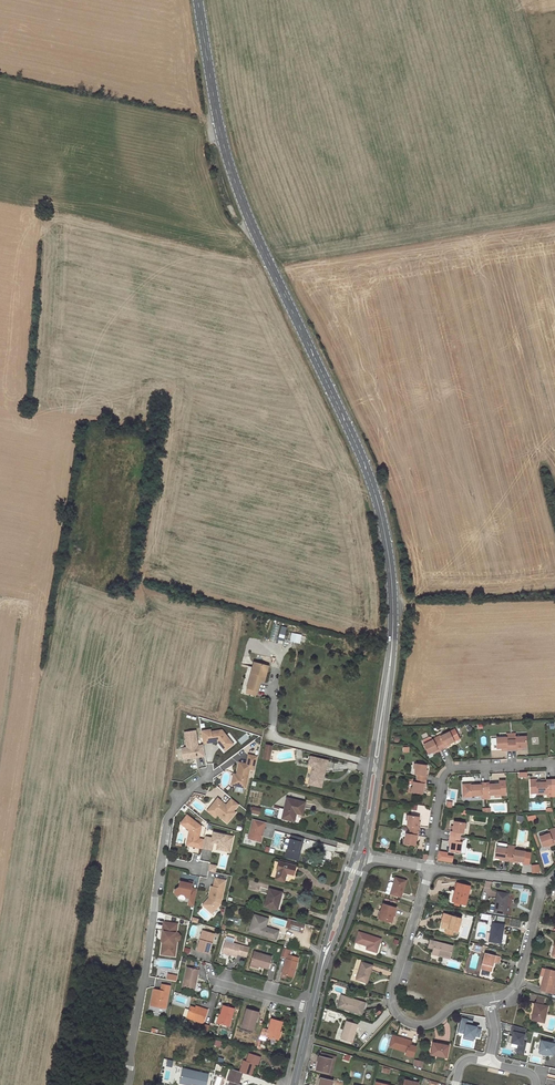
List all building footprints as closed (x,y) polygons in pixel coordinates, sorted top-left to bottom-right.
[(277,637),(283,639),(286,628),(274,624),(269,639),(275,641),(277,637)] [(289,641),(299,643),(301,634),(291,632),(289,641)] [(257,690),(260,680),(261,675),(266,676),(268,666),(254,662),(247,688),(248,688),(256,690),(257,690)] [(210,729),(201,731),(203,743),(217,741),(225,750),(233,744),(222,730),(211,732),(210,729)] [(183,759),(205,755),(203,744),(198,745),(195,730),(184,732),(187,747),(181,748),(183,759)] [(440,735),(436,737),(442,749),(446,747),(445,746),(450,743),(454,741),(450,732),(441,736),(440,735)] [(511,750),(511,734),(506,735),(506,738),(496,738),(497,749),(502,749),(507,749),(507,750),(511,750)] [(511,734),(511,750),(516,750),(516,748),(521,748),(526,748),(525,737),(515,738),(515,734),(511,734)] [(442,749),(436,737),(432,739),(433,740),(424,745),(428,754),(433,752),(438,749),(438,751),(442,749)] [(261,740),(258,757),(263,758),(266,745),(261,740)] [(266,745),(263,758),(269,759),(272,746),(266,745)] [(255,770),(258,757),(248,755),(246,764),(239,762),(237,774),(234,785),(245,788),(249,769),(255,770)] [(314,766),(309,784),(321,787),(327,761),(311,757),(309,765),(314,766)] [(425,784),(426,780),(427,775),(425,775),(426,770),(426,765),(416,763),(415,774),(418,775),(417,782),(413,782),(412,792),(422,794),(423,789),(424,784),(425,784)] [(551,790),(551,780),(546,780),(546,783),(541,783),(536,783),(536,780),(530,780),(531,794),(547,793),(547,790),(551,790)] [(489,783),(485,783),(485,792),(485,799),(490,799),(490,795),(500,795),(506,795),(505,781),(499,781),(499,784),(489,785),(489,783)] [(485,783),(481,783),(481,785),(471,785),(471,784),(462,785),(463,788),(465,788),(466,797),(471,797),(471,796),(481,795),(481,799),(485,799),(485,792),(485,783)] [(239,804),(232,799),(226,805),(224,803),(223,804),(222,803),(222,802),(218,798),(209,808),(217,815),(227,823),(235,813),(233,811),(239,804)] [(282,819),(292,821),(295,811),(303,813),(305,803),(287,798),(282,819)] [(215,817),(217,815),(209,808),(207,811),(215,817)] [(292,821),(294,821),(296,813),(302,815),(303,813),(295,811),(292,821)] [(202,848),(204,840),(198,839),(201,826),(187,815),(181,823),(190,830),(188,837),(194,838),(192,846),(202,848)] [(410,826),(410,830),(409,834),(406,833),(404,844),(414,845),(415,840),(416,835),(418,835),(419,827),(417,827),(418,821),(419,817),(408,815),(407,825),(410,826)] [(266,822),(254,819),(248,838),(260,842),(266,822)] [(450,831),(450,836),(449,841),(451,841),(450,846),(450,851),(460,853),(461,842),(459,842),(460,833),(463,833),(464,823),(454,821),(453,826),(452,831),(450,831)] [(552,830),(548,831),(548,834),(539,837),(542,847),(547,845),(552,844),(552,845),(554,844),(554,840),(552,830)] [(204,840),(202,848),(212,850),(214,843),(218,843),(217,847),(223,848),(223,847),(231,849),(233,837),(213,832),(212,838),(205,836),(204,840)] [(334,853),(337,842),(306,834),(304,840),(307,841),(306,845),(334,853)] [(304,838),(291,835),(290,841),(287,840),(286,840),(284,847),(285,848),(288,849),(285,857),(297,861),(300,853),(298,852),(299,847),(301,848),(304,838)] [(507,845),(507,849),(496,847),(494,857),(499,858),(505,859),(504,861),(513,862),(513,860),(518,861),(523,862),(525,852),(514,850),(515,846),(507,845)] [(438,852),(437,860),(452,862),(453,857),(447,856),(447,853),(438,852)] [(295,866),(279,861),(277,870),(278,871),(276,879),(284,881),(286,873),(294,875),(296,866),(295,866)] [(225,880),(215,878),(213,887),(212,886),(209,898),(211,898),(210,900),(204,906),(212,913),(220,904),(225,880)] [(395,878),(390,894),(400,897),(405,881),(395,878)] [(194,906),(197,889),(192,888),(193,884),(188,883),(180,881),(178,887),(174,890),(174,893),(175,895),(178,896),(181,894),(184,895),(185,897),(189,898),(188,905),(194,906)] [(453,901),(455,902),(459,903),(465,904),(470,887),(457,883),(456,889),(457,889),(453,901)] [(270,889),(265,906),(276,909),(279,898),(280,898),(282,892),(270,889)] [(497,892),(494,912),(505,913),(508,894),(497,892)] [(383,903),(378,919),(391,923),(396,907),(383,903)] [(448,923),(445,932),(452,934),(453,930),(457,931),(461,919),(443,913),(441,921),(448,923)] [(268,919),(255,915),(250,931),(277,939),(279,931),(266,927),(268,919)] [(304,923),(292,919),(289,928),(302,931),(304,923)] [(178,923),(164,921),(162,930),(164,931),(163,941),(161,953),(175,955),(177,944),(173,943),(175,932),(176,932),(178,923)] [(492,923),(489,941),(501,943),(504,924),(492,923)] [(214,934),(204,931),(201,940),(200,940),(197,950),(209,953),(214,934)] [(359,932),(356,942),(368,946),(367,949),(376,952),(381,939),(359,932)] [(225,941),(222,952),(236,956),(237,954),(241,955),(244,946),(225,941)] [(433,948),(432,952),(442,954),(441,956),(449,958),(452,946),(430,941),(428,947),(433,948)] [(244,946),(241,955),(247,957),(249,948),(244,946)] [(283,947),(280,957),(285,958),(287,953),(288,949),(283,947)] [(254,952),(251,964),(258,966),(268,968),(271,956),(254,952)] [(500,957),(485,953),(481,969),(491,971),(493,961),(499,962),(500,957)] [(286,959),(282,973),(293,976),(297,962),(296,962),(298,958),(288,955),(287,959),(286,959)] [(361,962),(358,971),(360,971),(357,980),(367,983),(372,965),(361,962)] [(187,968),(183,987),(192,989),(194,982),(195,982),(198,970),(187,968)] [(554,991),(554,987),(552,986),(554,976),(554,971),(542,968),(540,976),(544,976),(541,990),(554,993),(554,991)] [(491,971),(481,969),(479,975),(489,977),(491,971)] [(170,986),(162,984),(161,991),(160,993),(158,993),(159,990),(154,989),(151,1005),(165,1008),(170,986)] [(340,998),(337,1007),(361,1014),(365,1003),(355,1000),(354,1002),(340,998)] [(535,1004),(532,1019),(544,1022),(547,1006),(535,1004)] [(190,1006),(187,1017),(203,1023),(207,1010),(199,1008),(198,1009),(195,1008),(190,1006)] [(223,1006),(220,1015),(218,1023),(229,1025),(233,1008),(223,1006)] [(253,1030),(256,1020),(254,1019),(256,1012),(247,1009),(242,1027),(253,1030)] [(477,1027),(472,1026),(473,1021),(461,1018),(458,1032),(464,1033),(463,1036),(469,1037),(470,1033),(475,1034),(474,1036),(475,1036),(479,1037),(481,1030),(476,1029),(477,1027)] [(262,1028),(260,1034),(266,1036),(277,1039),(279,1031),(282,1022),(271,1019),(268,1030),(262,1028)] [(346,1021),(344,1030),(345,1031),(343,1039),(352,1042),(357,1025),(346,1021)] [(513,1036),(509,1035),(508,1042),(518,1044),(517,1052),(523,1053),(526,1043),(523,1042),(525,1029),(513,1025),(511,1033),(513,1033),(513,1036)] [(412,1041),(396,1037),(393,1047),(406,1052),(405,1054),(413,1056),(416,1047),(411,1045),(412,1041)] [(554,1043),(541,1041),(539,1052),(554,1055),(554,1049),(554,1038),(554,1043)] [(433,1043),(431,1054),(446,1057),(448,1044),(441,1043),(433,1041),(433,1043)] [(243,1060),(240,1072),(245,1074),(250,1076),(254,1064),(257,1065),(260,1057),(249,1053),(246,1061),(243,1060)] [(321,1053),(320,1056),(331,1059),(328,1072),(322,1071),(321,1073),(331,1075),(336,1057),(321,1053)] [(316,1069),(322,1071),(328,1072),(331,1059),(320,1056),(319,1056),(316,1069)] [(208,1073),(181,1067),(178,1082),(190,1084),(206,1084),(208,1073)] [(229,1084),(241,1084),(245,1074),(240,1072),(231,1069),(228,1081),(230,1082),(229,1084)]
